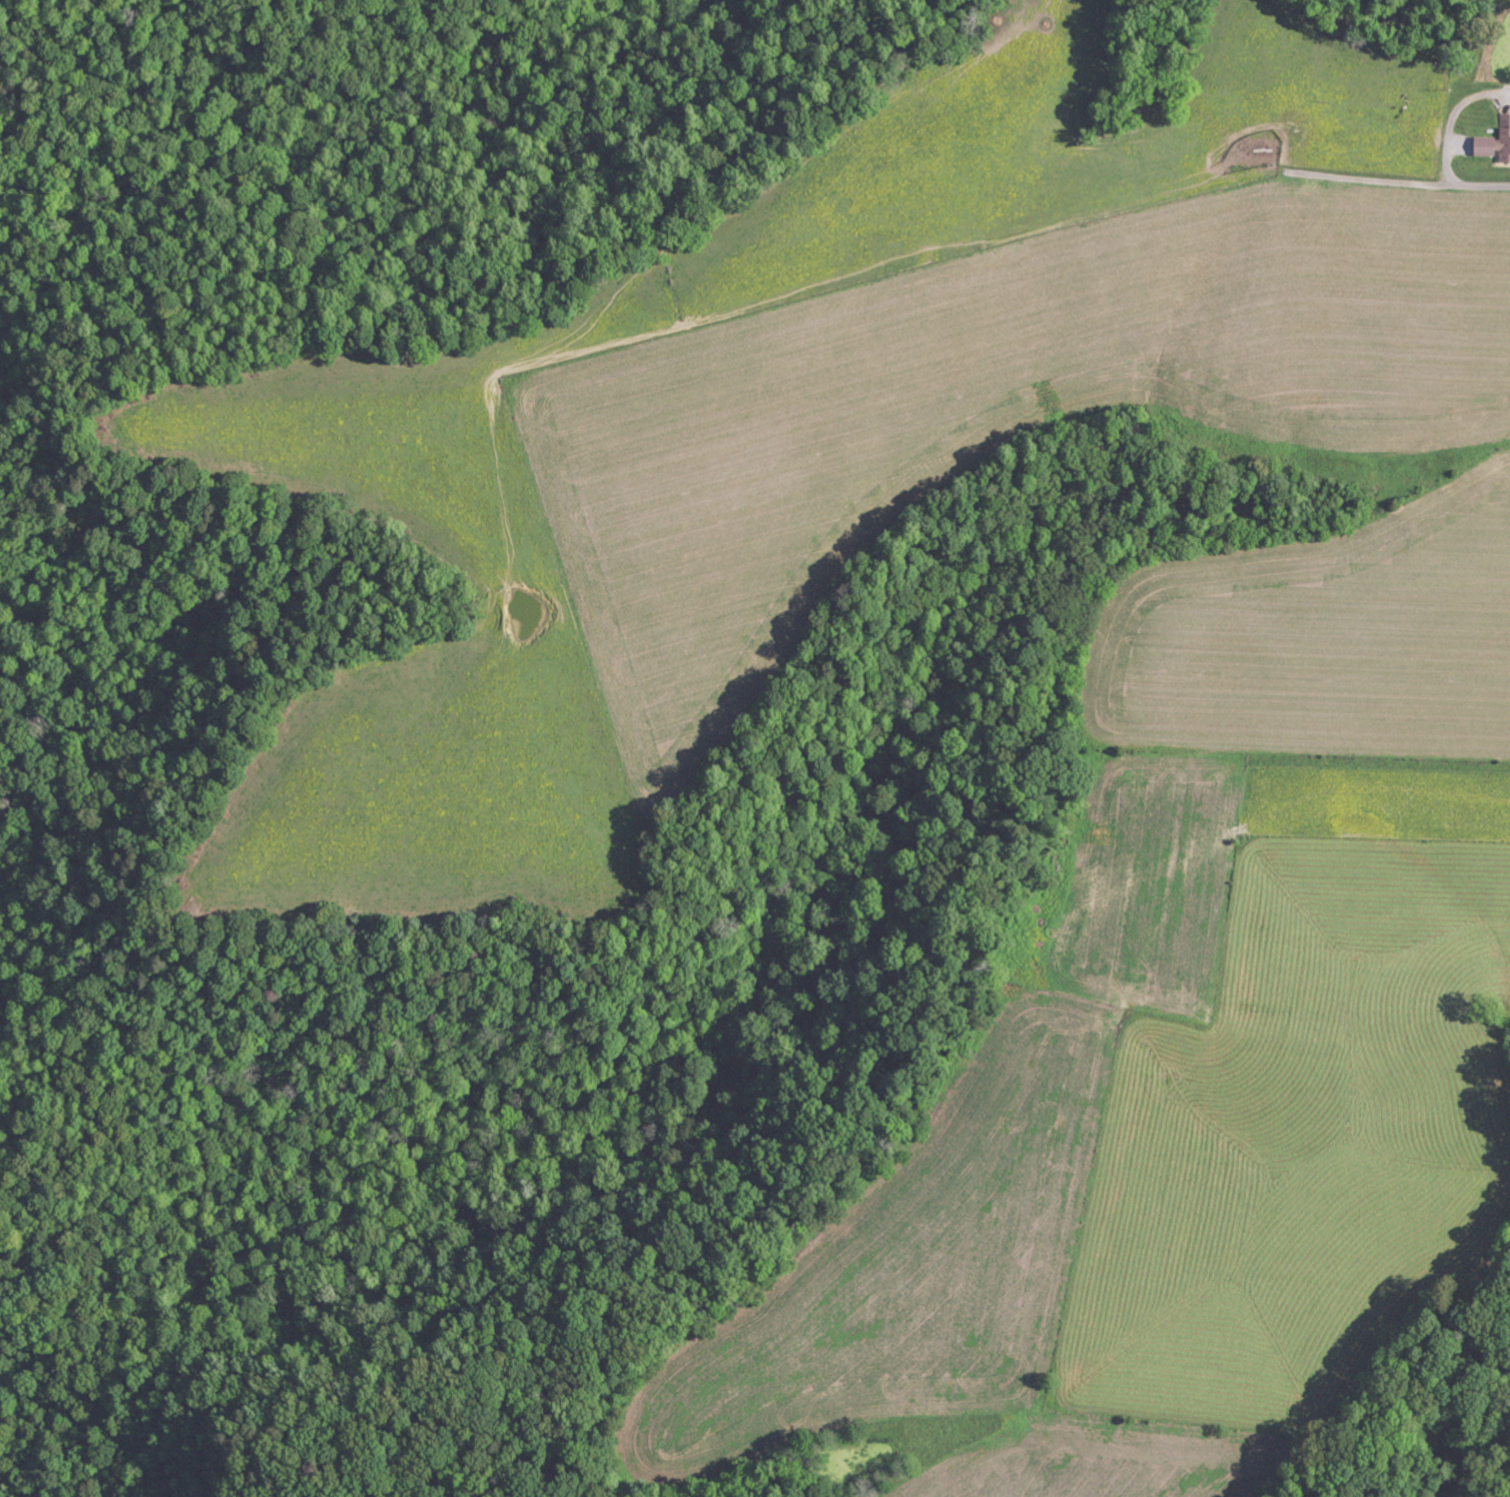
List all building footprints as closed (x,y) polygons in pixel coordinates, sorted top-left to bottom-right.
[(1470,156),(1496,156),(1496,164),(1509,164),(1509,115),(1498,115),(1498,138),(1470,138),(1470,156)]
